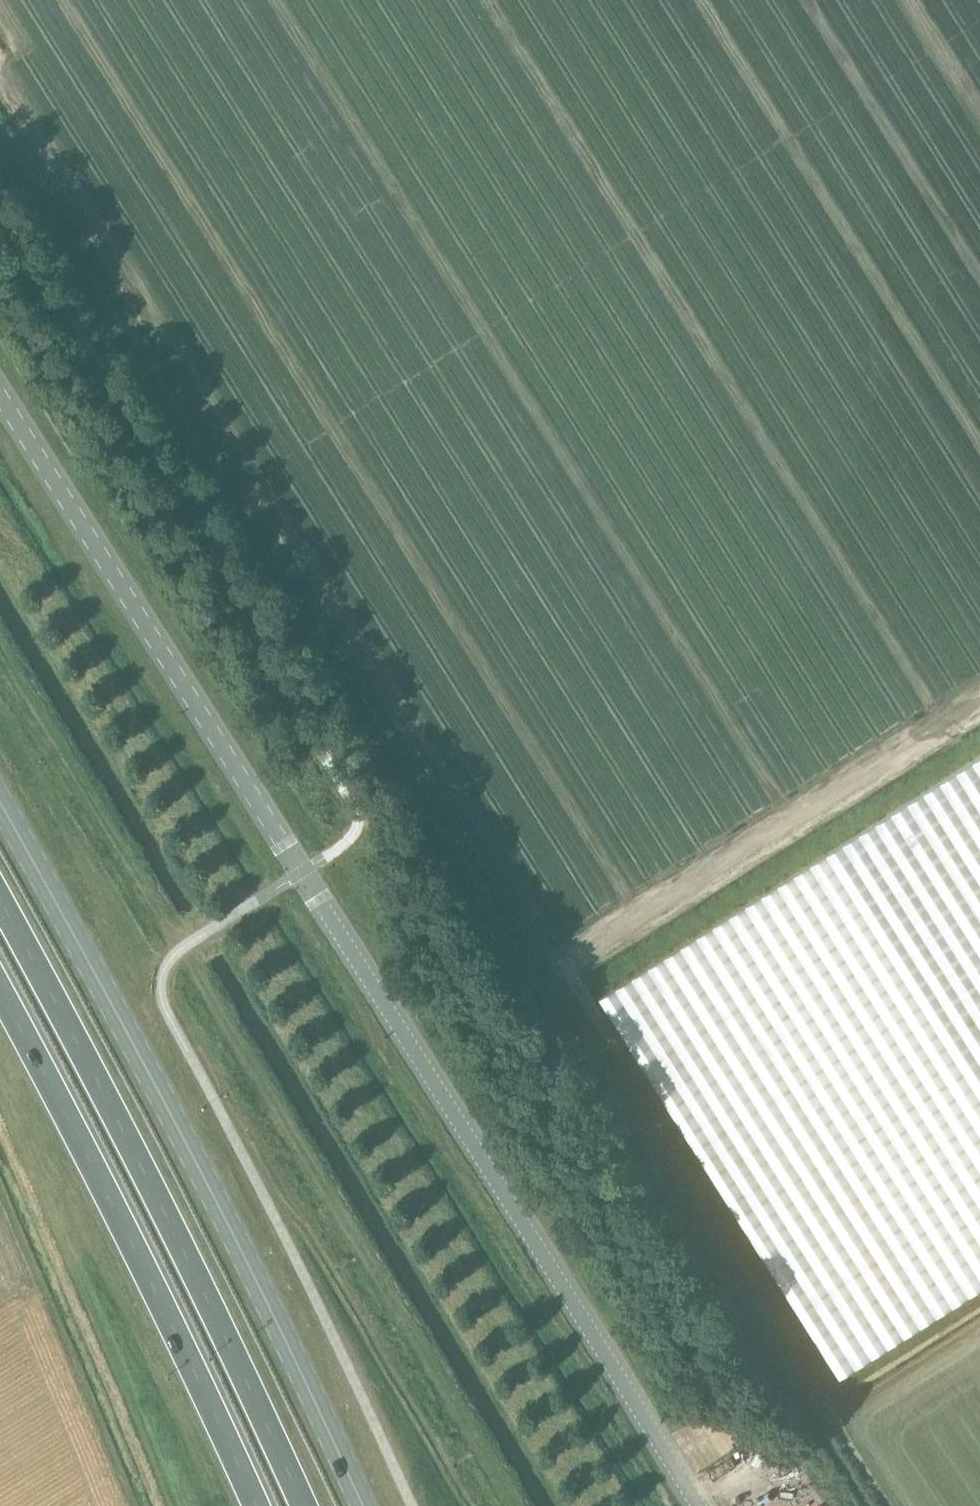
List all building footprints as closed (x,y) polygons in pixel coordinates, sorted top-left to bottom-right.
[(600,996),(840,1375),(952,1305),(979,1287),(979,757),(709,928),(600,996)]
